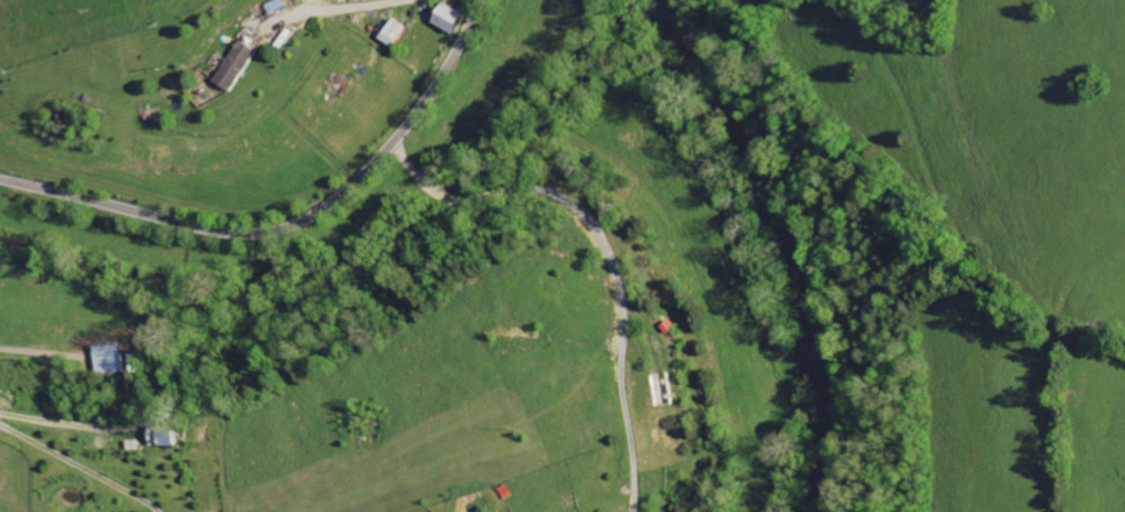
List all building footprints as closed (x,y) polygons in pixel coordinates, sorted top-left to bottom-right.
[(464,11),(441,3),(433,25),(456,33),(464,11)] [(380,38),(395,48),(408,28),(393,18),(380,38)] [(239,39),(212,79),(230,90),(256,51),(239,39)]
